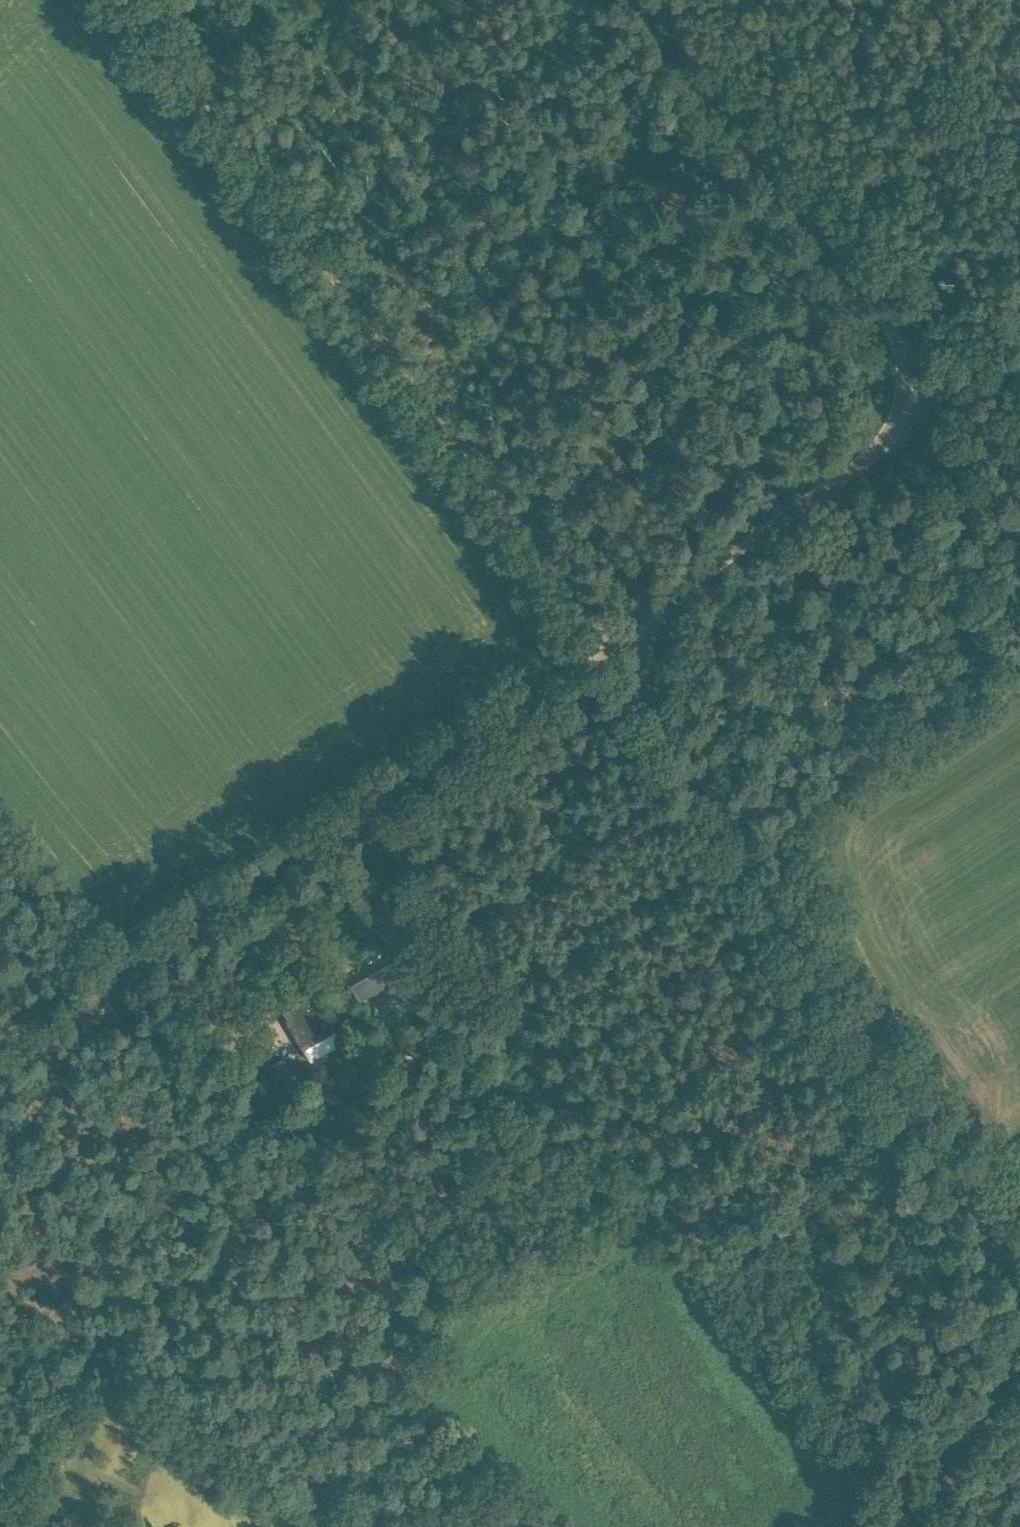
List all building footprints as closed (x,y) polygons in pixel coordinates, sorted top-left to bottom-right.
[(364,976),(351,984),(360,999),(374,992),(398,978),(400,977),(392,961),(389,963),(364,976)] [(304,1048),(336,1029),(331,1020),(329,1021),(318,1002),(315,1003),(311,995),(301,1001),(299,997),(291,1002),(293,1005),(284,1010),(289,1018),(287,1019),(304,1048)] [(289,1069),(282,1058),(267,1067),(279,1087),(289,1081),(284,1072),(289,1069)]
